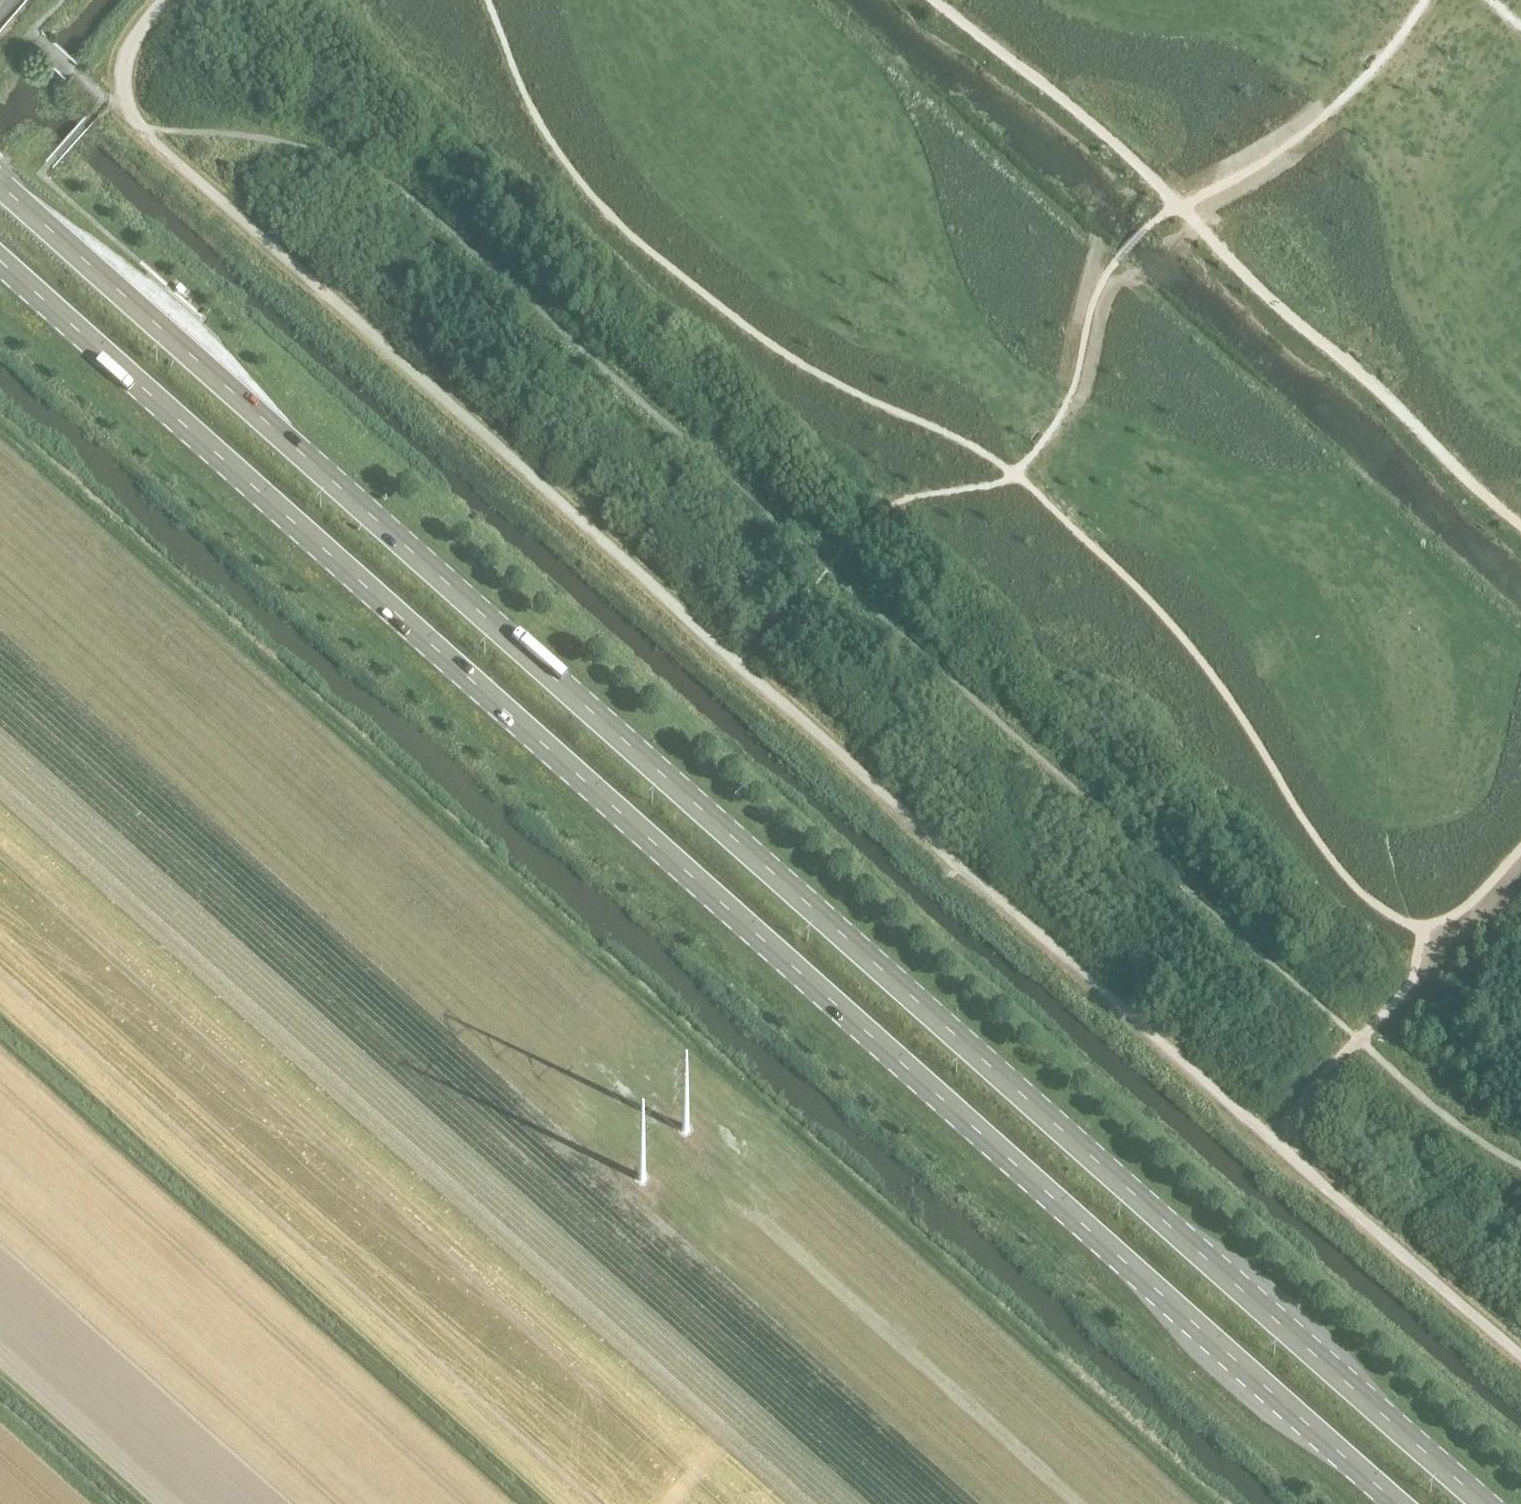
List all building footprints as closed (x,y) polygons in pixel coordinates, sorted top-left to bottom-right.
[(183,295),(188,290),(180,283),(176,288),(183,295)]
